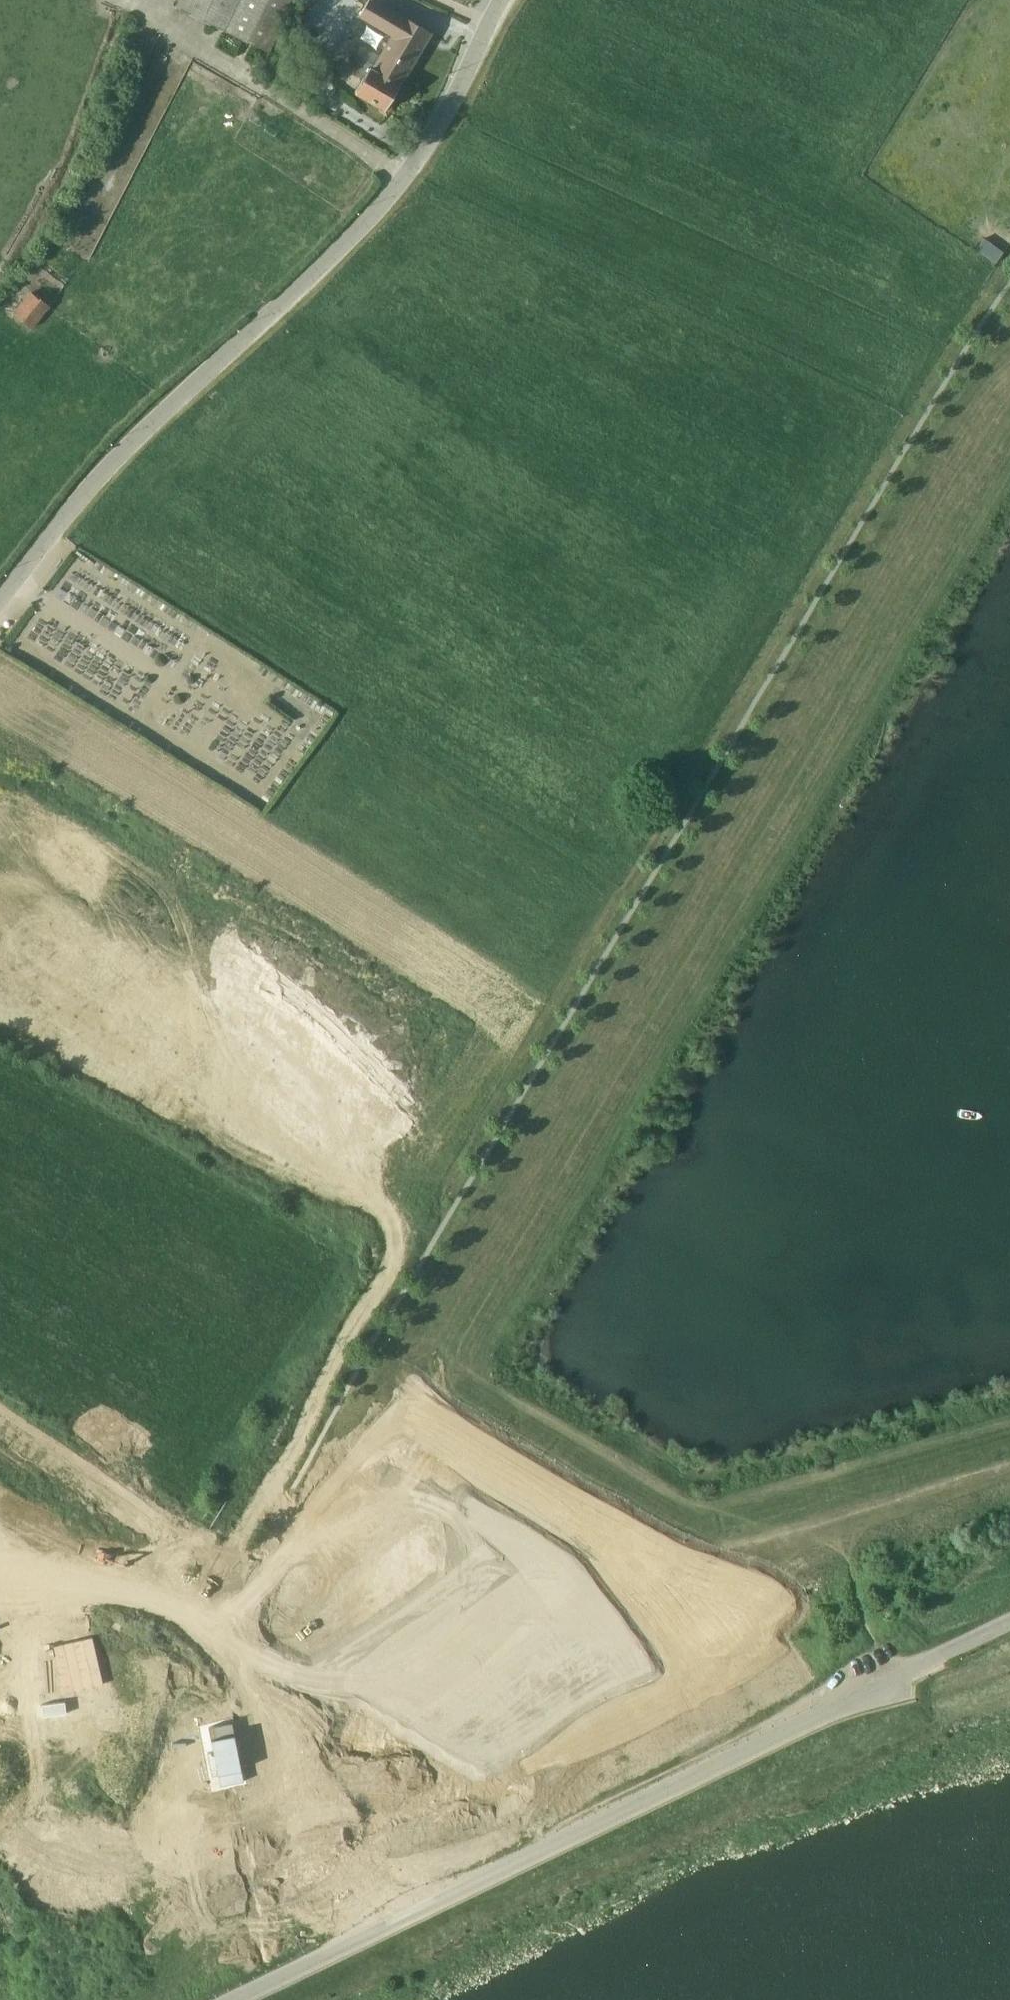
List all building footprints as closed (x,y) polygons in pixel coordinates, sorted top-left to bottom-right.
[(268,52),(293,0),(177,0),(174,7),(268,52)] [(384,113),(392,100),(390,99),(430,31),(377,0),(365,0),(356,14),(389,34),(377,54),(359,43),(345,67),(361,77),(353,90),(379,107),(378,109),(384,113)] [(50,305),(30,289),(12,312),(30,328),(50,305)]
